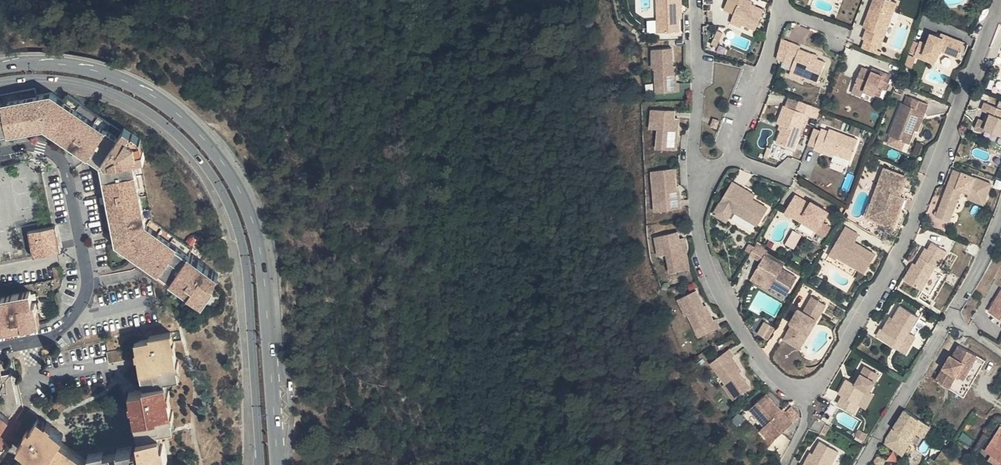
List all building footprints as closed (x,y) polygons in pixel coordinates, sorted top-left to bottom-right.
[(653,35),(674,35),(675,22),(675,0),(653,0),(653,35)] [(722,21),(733,26),(731,29),(744,35),(753,15),(741,10),(743,7),(731,1),(732,0),(718,0),(712,13),(723,19),(722,21)] [(874,0),(865,0),(853,29),(857,30),(854,41),(873,48),(877,38),(886,15),(890,6),(874,0)] [(886,15),(877,38),(882,40),(892,17),(886,15)] [(722,21),(719,26),(730,31),(731,29),(733,26),(722,21)] [(914,43),(909,58),(917,60),(918,56),(932,60),(935,51),(954,58),(959,44),(939,37),(938,40),(934,39),(925,35),(921,46),(914,43)] [(786,57),(790,46),(783,43),(780,56),(786,57)] [(799,49),(790,46),(786,57),(783,64),(793,68),(791,72),(800,75),(799,78),(817,85),(825,65),(815,61),(811,59),(812,57),(798,52),(799,49)] [(667,51),(648,52),(649,70),(651,70),(651,87),(659,87),(659,95),(673,95),(673,86),(670,86),(670,77),(668,77),(668,69),(667,51)] [(918,56),(917,60),(930,65),(932,60),(918,56)] [(854,69),(847,89),(871,97),(874,88),(881,90),(886,77),(871,72),(870,75),(854,69)] [(800,75),(791,72),(789,77),(798,80),(799,78),(800,75)] [(659,95),(659,87),(651,87),(651,95),(659,95)] [(48,89),(34,92),(0,99),(0,133),(41,125),(96,160),(103,193),(110,228),(111,236),(113,243),(137,258),(169,279),(200,300),(213,282),(210,280),(216,270),(199,258),(186,250),(142,221),(130,156),(138,155),(142,154),(138,135),(121,123),(118,127),(113,134),(60,97),(48,89)] [(896,107),(885,138),(889,139),(903,145),(905,145),(909,134),(916,115),(918,116),(921,107),(904,100),(901,109),(896,107)] [(804,108),(790,103),(787,112),(775,108),(768,125),(771,126),(774,127),(772,133),(768,144),(785,150),(797,116),(801,117),(804,108)] [(979,105),(976,113),(982,115),(985,116),(982,125),(978,124),(972,122),(970,128),(997,139),(1000,128),(1000,113),(979,105)] [(813,111),(804,108),(801,117),(809,120),(813,111)] [(670,115),(648,113),(648,123),(656,123),(655,133),(654,153),(672,154),(674,123),(670,123),(670,115)] [(909,134),(911,135),(918,116),(916,115),(909,134)] [(648,123),(647,133),(655,133),(656,123),(648,123)] [(849,141),(820,131),(819,134),(813,131),(810,138),(810,137),(805,152),(812,154),(813,151),(842,162),(849,141)] [(903,145),(889,139),(886,146),(900,152),(903,145)] [(828,157),(813,151),(812,154),(827,160),(828,157)] [(842,162),(828,157),(827,160),(822,174),(835,179),(842,162)] [(901,176),(881,168),(868,201),(881,207),(880,212),(890,216),(898,196),(897,196),(894,194),(901,176)] [(672,172),(650,172),(651,206),(662,206),(663,214),(676,213),(675,196),(673,196),(673,190),(672,172)] [(949,184),(946,183),(933,217),(940,220),(944,210),(950,213),(955,201),(948,198),(952,189),(959,191),(966,194),(964,198),(980,204),(988,185),(954,172),(949,184)] [(904,177),(901,176),(894,194),(897,196),(904,177)] [(955,201),(959,191),(952,189),(948,198),(955,201)] [(813,228),(826,207),(814,200),(812,203),(805,199),(791,190),(781,207),(813,228)] [(727,191),(719,204),(723,206),(730,192),(727,191)] [(719,204),(711,219),(724,227),(730,217),(751,229),(760,214),(746,207),(749,203),(730,192),(723,206),(719,204)] [(902,198),(898,196),(890,216),(880,212),(881,207),(868,201),(863,216),(890,226),(902,198)] [(651,206),(652,215),(663,214),(662,206),(651,206)] [(950,213),(944,210),(940,220),(946,222),(950,213)] [(831,211),(827,221),(833,223),(837,214),(831,211)] [(56,248),(51,223),(49,224),(26,229),(30,253),(56,248)] [(858,233),(845,225),(831,247),(838,251),(836,255),(848,262),(850,257),(857,261),(855,266),(865,272),(876,253),(861,245),(859,248),(851,244),(853,241),(858,233)] [(796,247),(802,232),(793,228),(787,243),(796,247)] [(674,235),(652,238),(653,248),(661,247),(663,256),(665,276),(684,274),(679,243),(675,244),(674,235)] [(947,252),(933,244),(929,251),(927,250),(917,267),(913,274),(910,272),(904,281),(928,296),(940,276),(933,272),(935,268),(938,269),(947,252)] [(743,258),(751,262),(759,250),(751,245),(748,250),(744,257),(743,258)] [(744,257),(748,250),(742,246),(738,253),(744,257)] [(661,247),(653,248),(655,257),(663,256),(661,247)] [(762,251),(759,250),(751,262),(754,264),(758,258),(762,251)] [(857,261),(850,257),(848,262),(855,266),(857,261)] [(754,264),(747,276),(765,287),(764,289),(780,298),(790,280),(775,271),(776,268),(758,258),(754,264)] [(764,289),(765,287),(747,276),(744,281),(762,292),(764,289)] [(40,321),(39,315),(34,299),(31,300),(28,289),(0,294),(0,329),(40,321)] [(693,295),(675,304),(683,320),(686,319),(694,334),(701,330),(705,338),(717,332),(713,324),(711,326),(706,317),(704,318),(701,311),(693,295)] [(991,317),(1000,322),(1000,299),(991,317)] [(811,328),(822,307),(809,300),(801,315),(798,318),(793,315),(787,326),(789,327),(784,336),(795,342),(800,333),(803,335),(809,326),(811,328)] [(920,318),(902,308),(891,327),(887,334),(885,332),(883,331),(878,339),(900,352),(920,318)] [(923,320),(920,318),(900,352),(908,356),(922,330),(919,328),(923,320)] [(764,343),(771,331),(762,326),(755,337),(764,343)] [(797,352),(800,346),(811,328),(809,326),(803,335),(800,333),(795,342),(784,336),(780,343),(797,352)] [(123,464),(175,464),(174,463),(172,463),(165,428),(167,427),(167,425),(176,422),(168,376),(181,373),(172,327),(150,332),(150,335),(135,338),(144,383),(140,384),(130,386),(140,440),(119,443),(119,445),(123,464)] [(705,338),(701,330),(694,334),(697,342),(705,338)] [(128,353),(126,342),(108,345),(110,356),(128,353)] [(952,360),(936,385),(964,402),(986,366),(961,350),(954,362),(952,360)] [(733,402),(748,391),(737,377),(731,370),(733,369),(728,362),(730,360),(725,354),(714,363),(719,369),(713,374),(724,387),(722,389),(733,402)] [(2,373),(14,371),(13,362),(1,363),(2,373)] [(708,368),(713,374),(719,369),(714,363),(708,368)] [(14,406),(8,373),(0,374),(0,427),(14,406)] [(881,382),(865,373),(859,384),(855,391),(851,388),(840,382),(832,397),(841,402),(836,411),(854,421),(859,413),(856,411),(865,397),(870,400),(881,382)] [(859,384),(855,382),(851,388),(855,391),(859,384)] [(755,433),(766,446),(788,428),(782,421),(779,418),(763,398),(742,416),(755,433)] [(786,412),(779,418),(782,421),(789,415),(786,412)] [(906,414),(889,442),(901,450),(907,449),(917,434),(921,437),(927,441),(933,432),(906,414)] [(119,445),(104,448),(103,444),(89,448),(90,457),(60,436),(63,432),(38,415),(16,447),(43,464),(123,464),(119,445)] [(789,415),(782,421),(788,428),(795,422),(789,415)] [(766,446),(755,433),(750,436),(762,450),(766,446)] [(901,450),(889,442),(889,447),(888,450),(905,461),(921,437),(917,434),(907,449),(901,450)] [(998,438),(990,453),(996,457),(1000,460),(1000,440),(998,438)] [(826,449),(819,462),(818,464),(841,464),(844,458),(826,449)]
